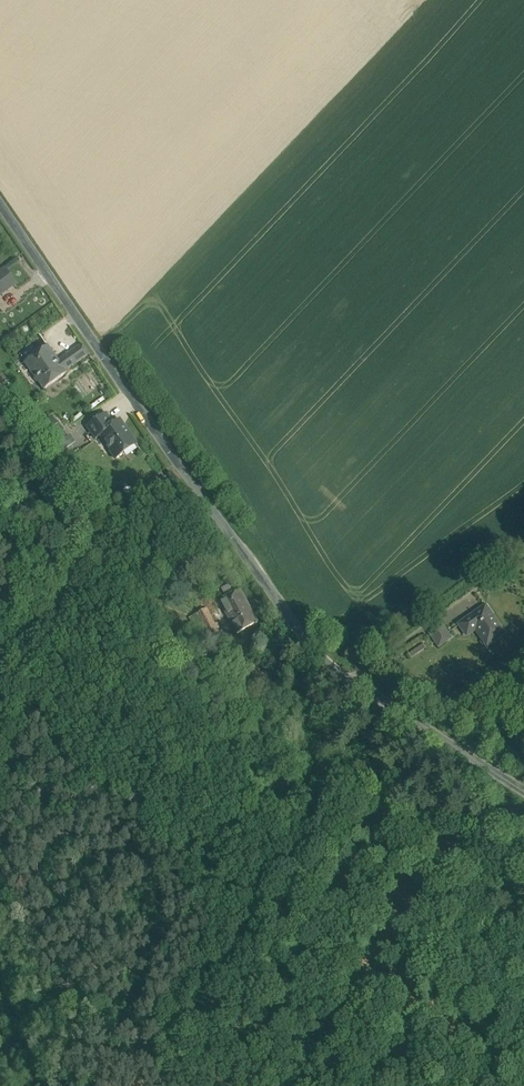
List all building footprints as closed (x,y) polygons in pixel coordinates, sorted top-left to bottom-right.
[(0,272),(0,293),(15,282),(5,269),(0,272)] [(82,344),(59,360),(65,369),(88,354),(82,344)] [(49,346),(26,362),(34,374),(57,358),(49,346)] [(57,358),(34,374),(44,388),(67,372),(65,369),(59,360),(57,358)] [(106,413),(88,426),(96,438),(101,434),(100,433),(114,424),(106,413)] [(136,443),(123,424),(115,423),(114,424),(100,433),(101,434),(111,449),(110,450),(116,458),(124,453),(123,451),(136,443)] [(240,588),(233,592),(229,584),(222,587),(226,595),(219,599),(225,610),(237,631),(258,620),(247,600),(240,588)] [(219,599),(206,607),(211,617),(225,610),(219,599)] [(486,606),(462,622),(470,633),(476,629),(487,645),(505,633),(486,606)] [(206,607),(197,611),(211,638),(220,633),(216,627),(219,625),(216,621),(214,622),(211,617),(206,607)] [(442,625),(430,633),(439,645),(450,637),(442,625)] [(220,633),(211,638),(214,644),(213,645),(217,652),(227,647),(220,633)] [(424,643),(408,648),(411,655),(426,650),(424,643)]
